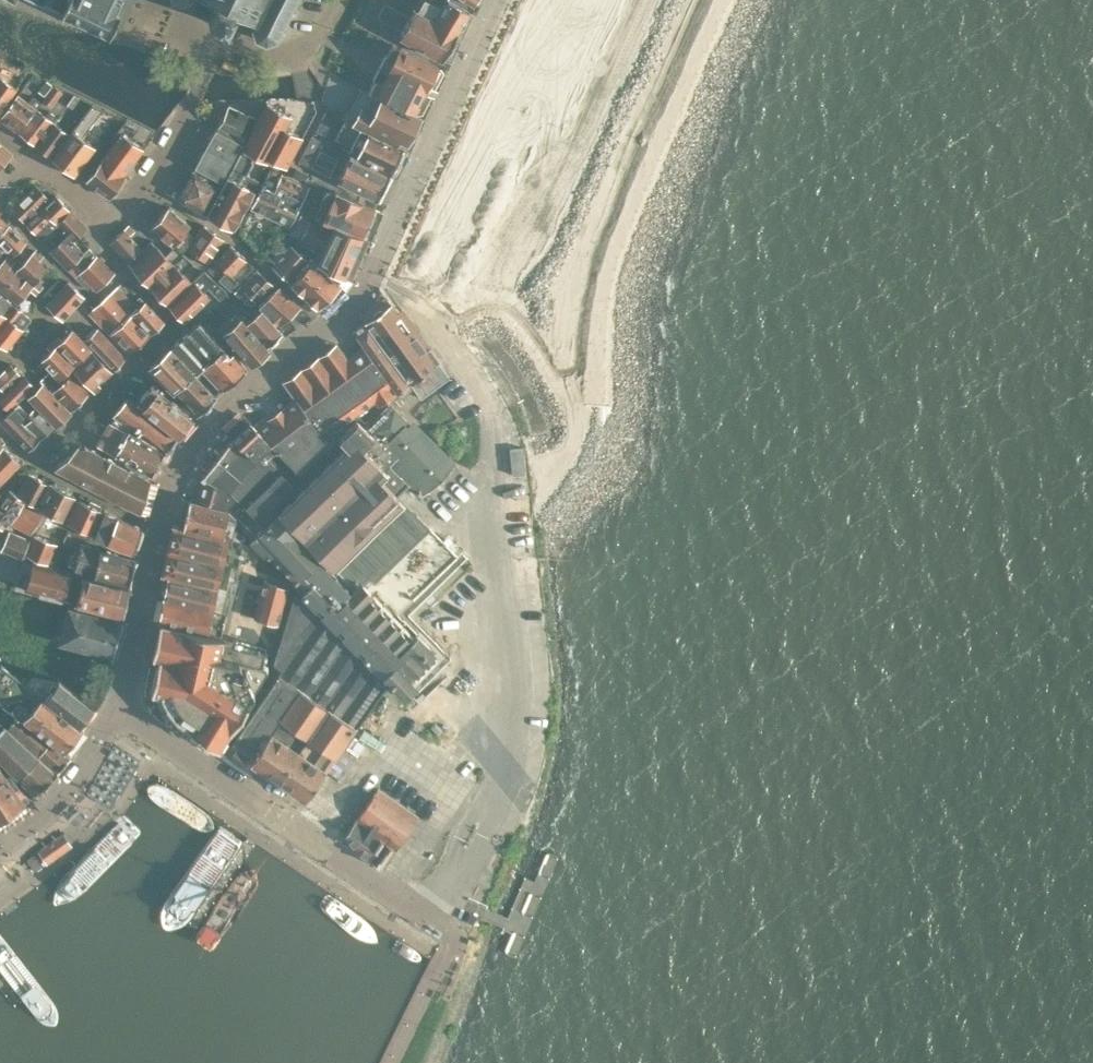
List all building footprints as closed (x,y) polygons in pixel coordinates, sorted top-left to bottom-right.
[(106,29),(117,7),(113,5),(115,0),(45,0),(106,29)] [(206,12),(223,20),(230,6),(252,16),(250,21),(253,31),(263,35),(274,32),(278,23),(282,25),(284,22),(280,20),(288,4),(292,6),(293,3),(289,1),(289,0),(212,0),(206,12)] [(374,10),(400,25),(397,30),(440,55),(467,6),(456,0),(441,0),(440,2),(436,0),(413,0),(408,10),(389,0),(380,0),(374,10)] [(390,37),(384,48),(392,52),(386,65),(423,84),(435,60),(396,40),(390,37)] [(365,85),(364,88),(369,90),(370,88),(412,108),(417,100),(415,99),(421,87),(422,85),(423,84),(386,65),(380,77),(371,73),(365,85)] [(14,82),(0,72),(0,103),(14,82)] [(43,75),(34,86),(41,91),(42,92),(50,81),(50,80),(43,75)] [(41,91),(39,94),(48,101),(60,85),(51,79),(50,80),(50,81),(42,92),(41,91)] [(343,113),(342,113),(395,140),(396,138),(397,134),(404,138),(418,111),(412,108),(370,88),(369,90),(364,88),(365,85),(359,82),(343,113)] [(0,108),(0,115),(16,126),(34,103),(38,97),(31,91),(26,97),(15,88),(0,108)] [(71,89),(63,99),(70,103),(77,92),(71,89)] [(261,97),(227,171),(239,178),(249,156),(248,156),(250,150),(265,156),(266,153),(284,161),(299,130),(281,122),(287,109),(261,97)] [(67,127),(48,152),(71,169),(93,141),(79,130),(100,103),(89,98),(70,123),(67,127)] [(215,120),(214,121),(242,136),(253,112),(246,108),(228,99),(226,98),(215,120)] [(34,103),(16,126),(32,139),(50,115),(55,109),(46,102),(42,108),(34,103)] [(342,113),(334,128),(344,133),(340,140),(349,145),(348,148),(388,169),(390,166),(392,167),(395,166),(399,158),(398,155),(396,154),(402,142),(396,138),(395,140),(342,113)] [(50,115),(32,139),(48,152),(67,127),(50,115)] [(111,135),(98,153),(99,153),(99,154),(100,153),(121,168),(141,142),(140,142),(128,133),(135,123),(122,116),(108,134),(111,135)] [(214,121),(202,142),(231,159),(234,153),(242,136),(214,121)] [(309,130),(296,155),(308,161),(315,150),(310,148),(317,134),(309,130)] [(10,148),(0,140),(0,160),(10,148)] [(202,142),(190,165),(218,181),(225,170),(231,159),(202,142)] [(315,150),(308,161),(326,171),(336,153),(318,143),(315,150)] [(348,148),(334,175),(375,195),(388,169),(348,148)] [(99,154),(84,174),(107,191),(123,170),(121,168),(100,153),(99,154)] [(259,180),(248,202),(287,220),(307,179),(305,179),(308,174),(303,171),(306,168),(293,162),(288,170),(286,169),(268,160),(259,180)] [(219,181),(218,181),(190,165),(176,190),(177,195),(204,209),(219,181)] [(219,181),(204,209),(205,209),(231,223),(252,184),(239,178),(227,171),(225,170),(218,181),(219,181)] [(33,178),(8,201),(23,216),(47,193),(33,178)] [(305,192),(300,203),(333,219),(361,231),(373,203),(372,202),(348,192),(332,185),(326,201),(305,192)] [(47,193),(23,216),(32,227),(48,212),(53,217),(54,216),(64,207),(67,204),(53,188),(47,193)] [(166,201),(149,221),(156,226),(171,239),(176,243),(179,247),(183,241),(191,229),(185,223),(188,219),(166,201)] [(32,227),(41,237),(48,231),(54,238),(64,228),(70,234),(71,234),(80,224),(84,221),(84,220),(68,203),(67,204),(64,207),(54,216),(53,217),(48,212),(32,227)] [(300,203),(295,213),(295,214),(297,215),(304,218),(296,235),(296,236),(319,247),(333,219),(300,203)] [(126,218),(106,236),(123,255),(139,241),(127,229),(132,225),(126,218)] [(185,241),(204,256),(221,232),(201,218),(200,219),(185,241)] [(0,224),(0,240),(2,242),(3,241),(10,249),(23,236),(5,219),(0,224)] [(319,247),(315,256),(334,275),(336,272),(343,273),(361,231),(333,219),(319,247)] [(54,238),(47,243),(66,262),(82,246),(70,234),(64,228),(54,238)] [(148,233),(136,245),(142,251),(153,239),(148,233)] [(227,238),(212,254),(224,265),(216,274),(227,285),(236,276),(251,261),(244,253),(227,238)] [(279,241),(268,253),(272,257),(269,259),(286,275),(306,254),(289,238),(283,244),(279,241)] [(162,249),(153,239),(142,251),(130,262),(141,274),(147,280),(181,248),(179,247),(176,243),(171,239),(162,249)] [(82,246),(66,262),(73,270),(76,267),(94,284),(112,265),(94,248),(94,249),(86,241),(82,246)] [(32,244),(13,264),(16,266),(31,279),(35,274),(45,263),(36,254),(40,251),(32,244)] [(136,245),(124,256),(129,261),(130,262),(142,251),(136,245)] [(181,248),(147,280),(165,299),(189,276),(180,266),(190,257),(181,248)] [(1,284),(14,268),(16,266),(13,264),(8,259),(12,255),(5,249),(0,255),(0,283),(1,284)] [(311,253),(288,276),(307,295),(315,303),(338,280),(334,275),(315,256),(311,253)] [(254,262),(232,286),(242,296),(244,294),(250,299),(271,279),(254,262)] [(191,274),(166,299),(182,316),(198,300),(207,291),(201,284),(204,280),(218,292),(224,285),(201,265),(191,274)] [(14,268),(1,284),(16,296),(27,283),(33,288),(36,284),(31,279),(16,266),(14,268)] [(55,272),(40,288),(47,294),(43,299),(60,314),(82,290),(65,274),(62,278),(55,272)] [(115,280),(85,306),(107,328),(129,307),(142,295),(137,290),(130,297),(115,280)] [(276,281),(255,300),(258,302),(259,302),(276,322),(298,301),(276,281)] [(13,300),(5,293),(5,294),(0,290),(0,316),(13,300)] [(382,299),(361,315),(362,315),(408,378),(418,391),(447,370),(435,354),(437,353),(392,292),(382,299)] [(142,295),(129,307),(149,327),(161,315),(142,295)] [(0,316),(0,340),(5,343),(21,323),(29,313),(18,305),(18,304),(13,300),(0,316)] [(258,302),(242,316),(261,338),(277,324),(276,322),(259,302),(258,302)] [(129,307),(107,328),(126,348),(149,327),(129,307)] [(171,337),(168,340),(193,368),(196,365),(199,363),(218,384),(243,362),(231,347),(227,350),(221,343),(196,315),(188,323),(171,337)] [(362,315),(350,324),(350,325),(359,336),(395,387),(395,388),(408,378),(362,315)] [(242,316),(226,331),(248,358),(249,360),(267,345),(261,338),(242,316)] [(95,321),(80,334),(88,342),(110,364),(123,351),(95,321)] [(54,327),(49,333),(53,338),(73,357),(77,353),(88,342),(80,334),(68,322),(59,332),(54,327)] [(48,343),(38,353),(57,372),(73,357),(53,338),(49,333),(43,338),(48,343)] [(335,335),(280,375),(292,391),(324,428),(330,424),(372,394),(375,398),(388,389),(389,392),(395,387),(359,336),(343,347),(335,335)] [(168,340),(146,360),(171,387),(174,384),(175,385),(197,408),(213,390),(193,368),(168,340)] [(79,355),(71,363),(90,384),(102,372),(110,365),(110,364),(88,342),(77,353),(79,355)] [(2,385),(19,368),(8,357),(0,365),(0,387),(2,385)] [(45,365),(37,373),(40,377),(41,376),(68,403),(87,385),(69,366),(57,377),(45,365)] [(11,399),(32,379),(21,367),(19,368),(2,385),(0,387),(0,410),(11,399)] [(40,377),(26,390),(34,398),(37,401),(53,417),(53,418),(68,403),(41,376),(40,377)] [(134,395),(134,396),(176,431),(190,414),(154,383),(148,378),(134,395)] [(125,388),(105,413),(107,414),(163,447),(176,432),(176,431),(134,396),(134,395),(125,388)] [(190,487),(188,492),(235,508),(233,515),(248,531),(246,533),(261,548),(264,545),(301,583),(298,586),(377,667),(378,665),(402,690),(406,686),(414,679),(407,671),(432,646),(414,627),(408,633),(367,591),(371,587),(360,576),(366,571),(372,576),(426,523),(428,521),(419,512),(395,487),(405,478),(411,484),(417,479),(423,485),(453,455),(410,412),(406,416),(387,397),(363,420),(355,411),(336,430),(330,424),(324,428),(292,391),(253,421),(272,443),(263,451),(259,446),(253,452),(234,438),(229,433),(199,471),(201,474),(197,489),(190,487)] [(29,411),(22,417),(37,433),(53,417),(37,401),(34,398),(24,407),(29,411)] [(27,443),(37,433),(22,417),(18,414),(22,410),(11,399),(0,410),(0,417),(27,443)] [(241,409),(223,426),(229,433),(234,438),(253,452),(259,446),(263,451),(272,443),(253,421),(241,409)] [(96,416),(91,425),(99,429),(94,438),(111,448),(151,471),(164,447),(163,447),(107,414),(104,421),(96,416)] [(76,436),(52,459),(139,506),(149,475),(76,436)] [(0,441),(0,475),(18,457),(1,441),(0,441)] [(26,466),(14,488),(22,492),(35,500),(47,478),(26,466)] [(38,501),(37,502),(42,504),(60,514),(72,490),(72,489),(50,478),(50,479),(38,501)] [(0,522),(5,515),(8,516),(22,492),(14,488),(7,483),(0,493),(0,522)] [(8,516),(8,517),(28,528),(42,504),(37,502),(38,501),(35,500),(22,492),(8,516)] [(75,492),(63,514),(92,529),(102,505),(75,492)] [(188,492),(181,521),(233,535),(234,533),(236,523),(232,520),(233,515),(235,508),(188,492)] [(102,505),(92,529),(118,541),(131,546),(139,523),(102,505)] [(165,568),(160,591),(223,605),(229,582),(240,534),(234,533),(233,535),(181,521),(176,520),(164,568),(165,568)] [(0,538),(0,543),(20,550),(28,531),(6,522),(0,538)] [(32,529),(25,550),(48,558),(54,538),(55,537),(32,529)] [(126,582),(133,554),(79,537),(71,565),(71,567),(126,582)] [(31,557),(23,582),(63,594),(71,567),(69,567),(31,557)] [(71,567),(63,594),(121,610),(126,582),(71,567)] [(261,572),(251,612),(276,618),(285,582),(261,572)] [(300,682),(250,757),(256,761),(265,767),(284,780),(302,792),(324,761),(339,740),(353,720),(354,721),(384,680),(365,661),(341,636),(292,585),(270,658),(279,663),(276,668),(300,682)] [(160,591),(155,615),(158,616),(218,630),(218,628),(223,605),(160,591)] [(66,600),(55,636),(62,638),(109,651),(119,616),(66,600)] [(157,651),(149,686),(159,688),(163,696),(167,704),(173,710),(180,716),(188,721),(187,723),(217,742),(220,738),(267,664),(258,658),(261,647),(231,640),(231,636),(218,630),(158,616),(150,650),(157,651)] [(9,701),(6,704),(15,710),(60,745),(66,738),(80,722),(77,720),(23,676),(0,657),(0,694),(9,701)] [(231,734),(223,747),(246,763),(250,757),(300,682),(276,668),(231,734)] [(29,669),(23,676),(77,720),(91,701),(56,673),(55,674),(29,669)] [(0,711),(0,717),(5,721),(36,750),(55,767),(68,752),(60,745),(15,710),(6,704),(0,711)] [(16,771),(33,789),(55,768),(55,767),(36,750),(5,721),(0,717),(0,754),(16,771)] [(91,776),(85,787),(96,793),(108,800),(117,785),(119,787),(139,752),(138,752),(113,738),(110,742),(91,776)] [(339,740),(324,761),(339,772),(354,751),(339,740)] [(21,796),(0,765),(0,810),(21,796)] [(375,782),(342,829),(353,844),(380,861),(416,810),(375,782)] [(35,844),(25,852),(33,864),(44,857),(69,838),(61,826),(35,844)]
